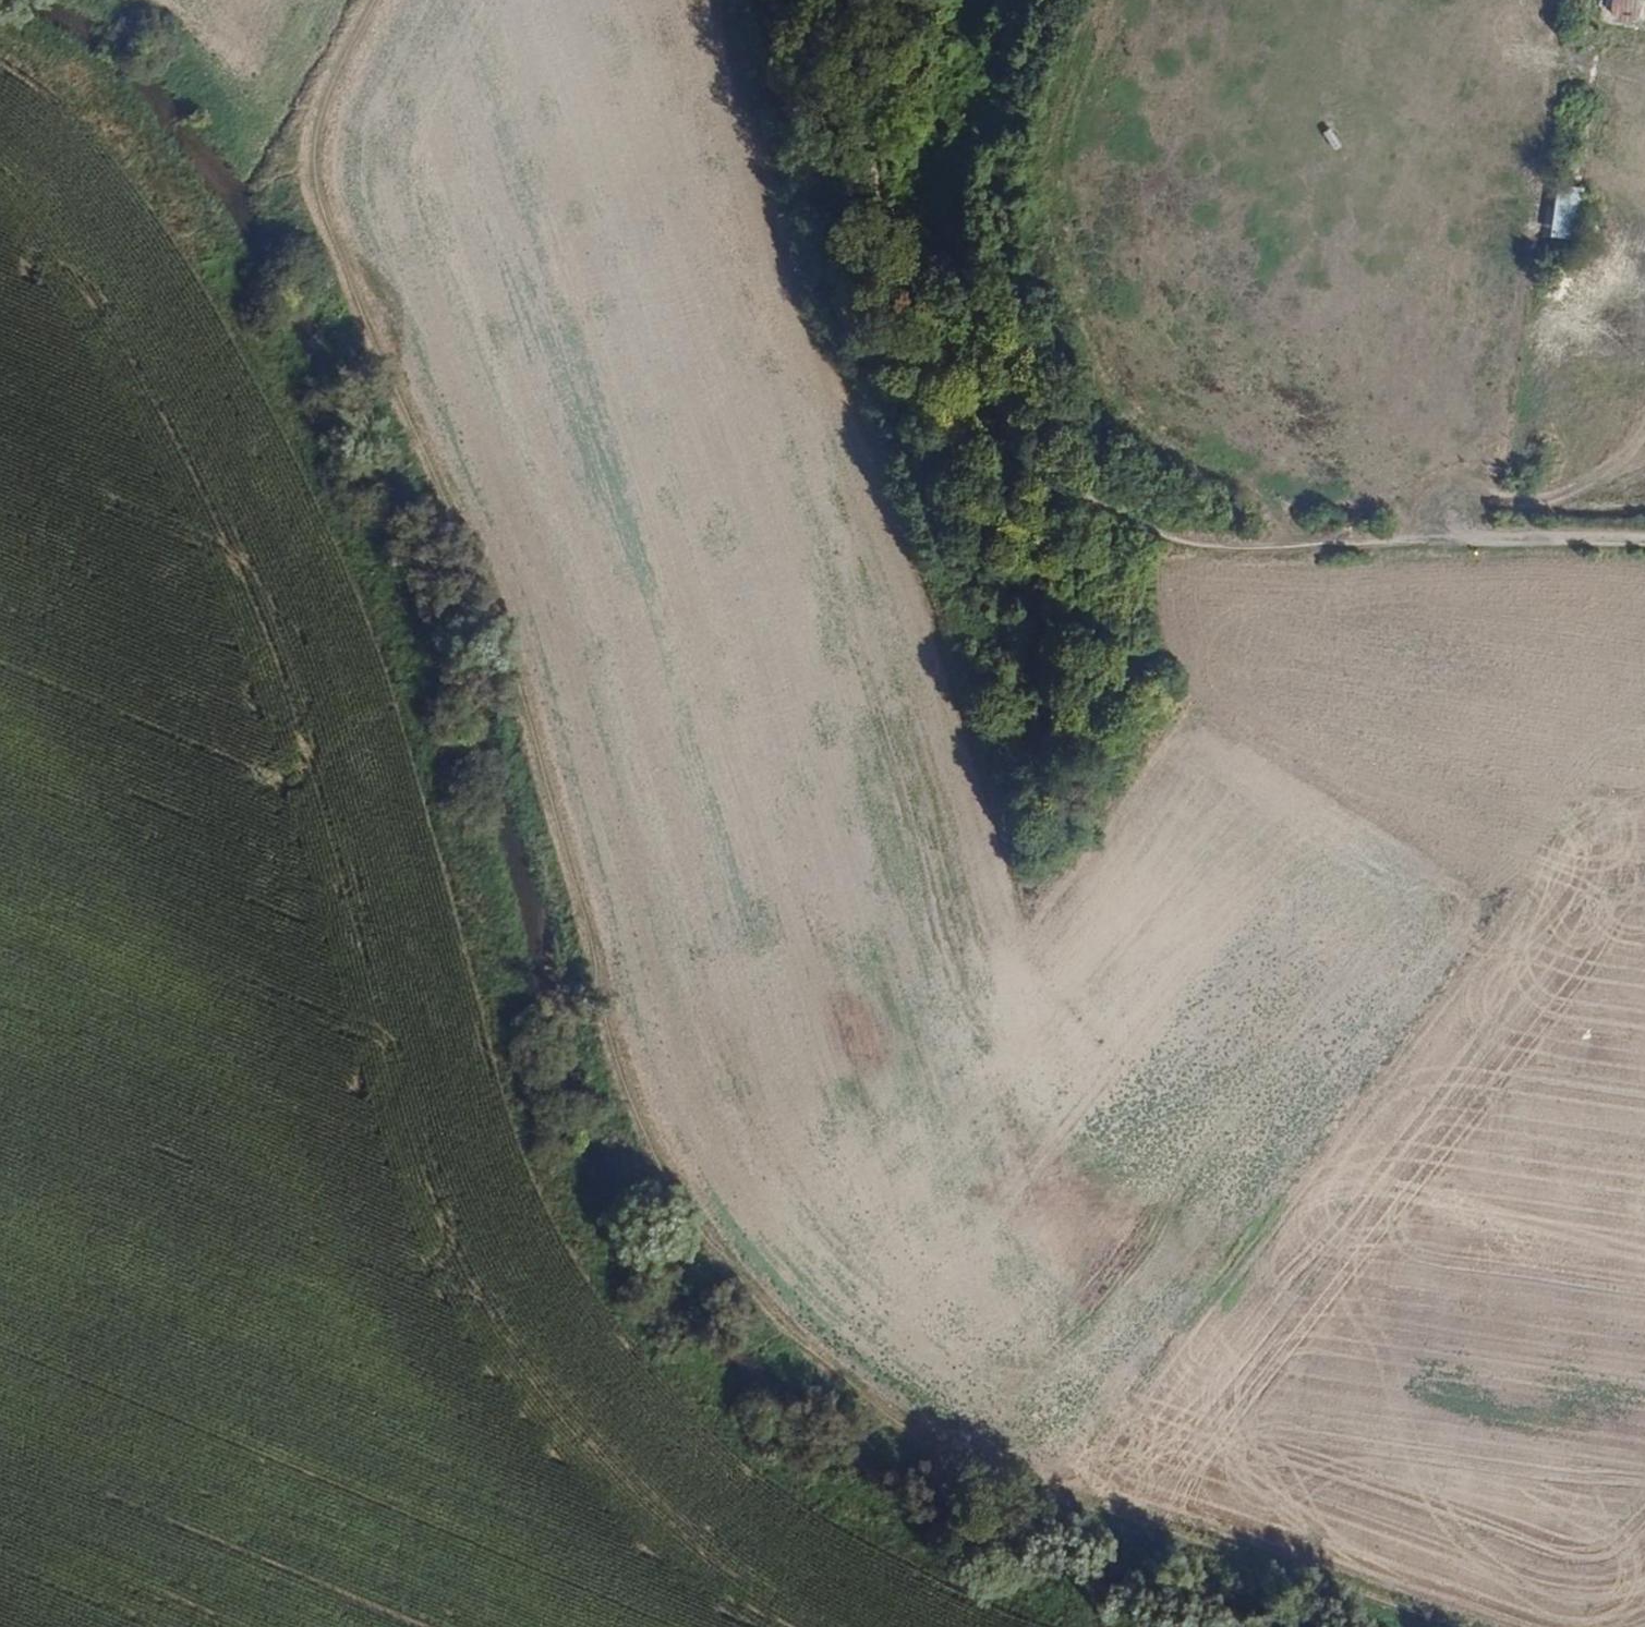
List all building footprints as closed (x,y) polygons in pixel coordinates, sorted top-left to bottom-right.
[(1641,0),(1608,0),(1605,20),(1637,25),(1641,0)] [(1573,236),(1576,184),(1549,183),(1546,235),(1573,236)]
